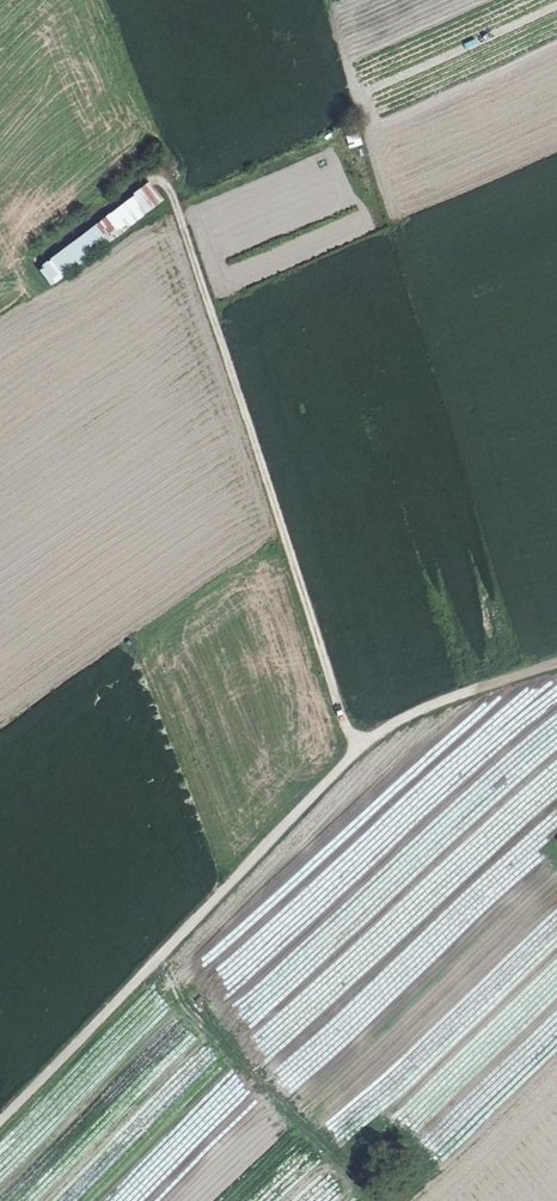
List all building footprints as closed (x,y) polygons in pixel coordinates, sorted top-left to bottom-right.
[(359,128),(345,131),(348,148),(362,145),(359,128)] [(37,264),(51,284),(167,203),(153,184),(37,264)] [(353,547),(356,556),(367,551),(364,543),(353,547)]
